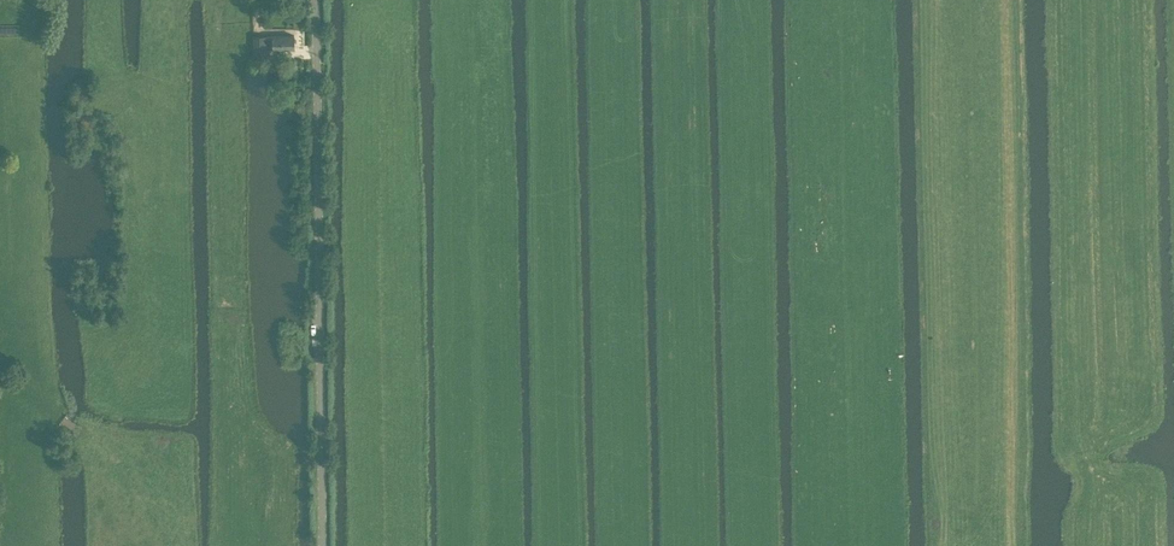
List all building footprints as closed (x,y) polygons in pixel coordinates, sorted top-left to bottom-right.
[(294,35),(277,35),(274,35),(267,35),(253,35),(254,58),(267,57),(267,48),(274,48),(295,48),(294,35)]
